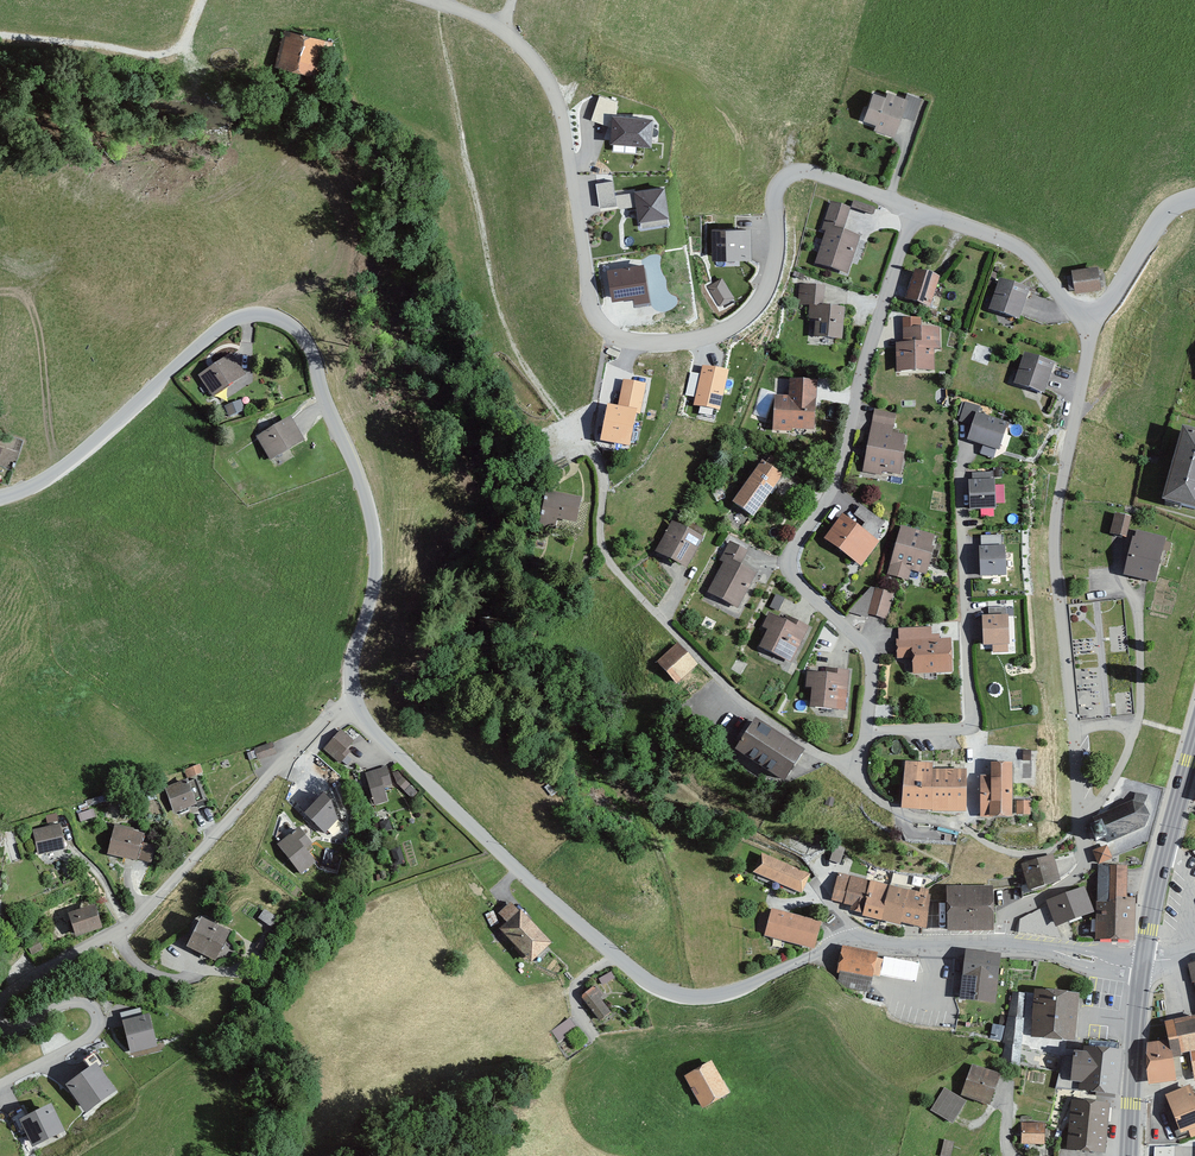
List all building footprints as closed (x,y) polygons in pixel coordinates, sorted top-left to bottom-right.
[(277,67),(324,77),(332,39),(284,30),(277,67)] [(897,118),(909,122),(917,100),(902,95),(900,101),(882,94),(880,100),(869,95),(860,121),(872,125),(870,131),(890,138),(897,118)] [(616,101),(599,95),(591,119),(612,126),(611,141),(650,143),(651,117),(615,115),(616,101)] [(612,180),(595,183),(599,207),(616,204),(620,207),(636,205),(638,220),(641,219),(642,226),(667,222),(662,188),(615,195),(612,180)] [(875,207),(855,200),(852,207),(872,214),(875,207)] [(850,208),(831,202),(823,228),(828,229),(817,262),(846,271),(858,234),(843,230),(850,208)] [(752,259),(751,231),(715,231),(716,260),(752,259)] [(643,264),(609,270),(614,298),(634,294),(635,302),(649,300),(643,264)] [(1102,290),(1098,268),(1073,272),(1077,294),(1102,290)] [(930,303),(938,275),(917,269),(909,296),(930,303)] [(719,307),(734,298),(722,276),(706,286),(719,307)] [(1018,317),(1028,287),(1001,278),(991,308),(1018,317)] [(825,285),(803,283),(801,304),(811,305),(810,319),(817,319),(816,336),(843,338),(846,306),(823,304),(825,285)] [(919,328),(919,318),(905,319),(906,344),(897,344),(898,371),(933,369),(933,347),(939,347),(938,327),(919,328)] [(235,352),(203,377),(218,399),(253,377),(235,352)] [(1053,361),(1025,352),(1015,385),(1043,394),(1053,361)] [(695,396),(694,405),(720,410),(728,369),(702,364),(700,373),(695,396)] [(695,396),(700,373),(690,371),(685,394),(695,396)] [(623,378),(618,405),(638,409),(637,412),(640,413),(646,383),(623,378)] [(789,397),(777,397),(775,426),(814,428),(816,381),(790,380),(789,397)] [(229,416),(244,411),(241,399),(225,404),(229,416)] [(979,414),(982,406),(967,401),(961,421),(973,425),(968,442),(998,451),(1007,423),(979,414)] [(637,412),(638,409),(618,405),(607,403),(601,440),(631,446),(637,412)] [(890,427),(891,415),(870,412),(869,424),(890,427)] [(296,418),(259,438),(275,466),(310,446),(296,418)] [(889,435),(890,429),(868,426),(860,474),(878,477),(879,474),(895,477),(902,437),(889,435)] [(1184,426),(1166,497),(1194,505),(1194,429),(1184,426)] [(13,467),(23,437),(0,430),(0,463),(13,467)] [(784,474),(763,459),(733,501),(754,516),(784,474)] [(994,510),(993,471),(974,472),(974,480),(969,481),(970,510),(994,510)] [(558,516),(576,520),(581,496),(547,489),(537,535),(548,537),(551,525),(556,526),(558,516)] [(862,527),(843,513),(825,538),(861,565),(879,540),(874,536),(885,521),(862,504),(855,513),(866,521),(862,527)] [(1111,531),(1126,535),(1130,517),(1115,513),(1111,531)] [(657,551),(688,567),(704,537),(672,521),(657,551)] [(935,533),(901,525),(890,575),(909,579),(912,568),(926,572),(935,533)] [(1155,583),(1167,538),(1138,531),(1126,575),(1155,583)] [(1002,535),(982,536),(982,547),(978,548),(980,577),(1004,576),(1002,535)] [(743,552),(725,542),(714,561),(719,563),(702,593),(731,609),(751,574),(736,565),(743,552)] [(868,588),(845,613),(865,619),(866,615),(883,620),(890,594),(868,588)] [(1001,653),(1000,608),(983,609),(984,617),(975,618),(976,646),(987,646),(988,653),(1001,653)] [(754,648),(786,664),(805,627),(783,616),(781,621),(765,614),(758,628),(763,630),(754,648)] [(927,636),(927,627),(895,629),(895,640),(891,640),(892,661),(906,660),(907,675),(946,673),(945,640),(934,640),(934,636),(927,636)] [(677,683),(698,664),(679,644),(658,663),(677,683)] [(804,708),(840,712),(844,671),(820,668),(819,674),(802,672),(801,688),(806,689),(804,708)] [(803,751),(758,718),(736,749),(781,781),(803,751)] [(352,741),(341,731),(325,749),(340,761),(349,751),(346,748),(352,741)] [(272,741),(254,747),(258,757),(276,751),(272,741)] [(965,810),(967,770),(933,768),(933,763),(907,761),(905,807),(965,810)] [(1012,817),(1014,762),(993,761),(993,774),(983,774),(981,816),(1012,817)] [(386,768),(367,774),(375,803),(387,800),(383,785),(390,783),(386,768)] [(193,777),(161,788),(169,812),(201,801),(193,777)] [(1133,800),(1093,817),(1095,822),(1102,819),(1108,832),(1103,834),(1107,844),(1145,828),(1149,816),(1144,806),(1148,796),(1136,792),(1133,800)] [(330,801),(324,795),(307,812),(325,830),(336,819),(330,801)] [(1030,801),(1018,802),(1018,815),(1030,815),(1030,801)] [(1103,834),(1108,832),(1102,819),(1095,822),(1090,824),(1095,837),(1103,834)] [(58,826),(36,831),(40,852),(62,847),(58,826)] [(146,834),(116,827),(109,855),(139,863),(146,834)] [(299,829),(280,844),(301,871),(314,861),(304,848),(310,843),(299,829)] [(829,859),(840,862),(845,846),(835,842),(829,859)] [(1093,850),(1098,863),(1112,858),(1107,844),(1093,850)] [(810,874),(760,853),(753,872),(802,892),(810,874)] [(1060,880),(1055,857),(1024,862),(1029,886),(1060,880)] [(1128,866),(1099,865),(1098,939),(1134,939),(1135,897),(1128,897),(1128,866)] [(831,900),(843,903),(851,875),(839,872),(831,900)] [(863,914),(871,881),(851,875),(843,903),(852,906),(851,910),(863,914)] [(882,919),(891,885),(871,881),(863,914),(862,915),(882,920),(882,919)] [(891,885),(882,919),(925,927),(933,889),(921,887),(920,892),(891,885)] [(993,885),(947,885),(948,929),(994,929),(993,885)] [(1084,886),(1047,900),(1056,924),(1093,911),(1084,886)] [(509,922),(502,928),(532,959),(549,942),(512,904),(501,914),(509,922)] [(94,906),(71,914),(78,934),(101,926),(94,906)] [(824,920),(772,908),(765,935),(817,947),(824,920)] [(228,932),(203,919),(189,945),(215,958),(228,932)] [(876,957),(877,953),(843,946),(838,971),(840,971),(873,977),(873,975),(876,957)] [(1000,954),(963,950),(958,998),(995,1002),(1000,954)] [(884,959),(876,957),(873,975),(880,976),(884,959)] [(870,992),(873,977),(840,971),(838,981),(841,987),(870,992)] [(594,987),(583,996),(600,1018),(609,1011),(599,998),(601,996),(594,987)] [(1077,992),(1035,989),(1032,1039),(1074,1042),(1077,992)] [(1008,1016),(1024,1017),(1026,993),(1012,991),(1008,1016)] [(1151,1085),(1177,1080),(1172,1052),(1194,1048),(1194,1014),(1165,1020),(1168,1039),(1149,1042),(1151,1085)] [(1005,1043),(1022,1045),(1024,1017),(1008,1016),(1003,1042),(1005,1043)] [(155,1046),(148,1017),(123,1023),(130,1052),(155,1046)] [(576,1028),(569,1019),(553,1031),(559,1040),(576,1028)] [(1019,1068),(1022,1045),(1005,1043),(1002,1066),(1019,1068)] [(1123,1049),(1085,1045),(1085,1051),(1074,1050),(1070,1080),(1081,1082),(1080,1090),(1119,1094),(1123,1049)] [(987,1104),(1000,1074),(973,1062),(960,1092),(987,1104)] [(712,1063),(688,1075),(704,1105),(728,1092),(712,1063)] [(114,1090),(96,1065),(69,1085),(87,1110),(114,1090)] [(1190,1085),(1165,1095),(1181,1135),(1191,1131),(1194,1139),(1194,1138),(1194,1097),(1190,1085)] [(947,1124),(960,1102),(939,1089),(925,1111),(947,1124)] [(1109,1102),(1073,1099),(1068,1149),(1104,1152),(1109,1102)] [(62,1131),(50,1107),(22,1120),(34,1144),(62,1131)] [(1044,1123),(1023,1122),(1023,1144),(1043,1144),(1044,1123)] [(950,1143),(942,1140),(938,1155),(939,1155),(947,1155),(950,1143)]
